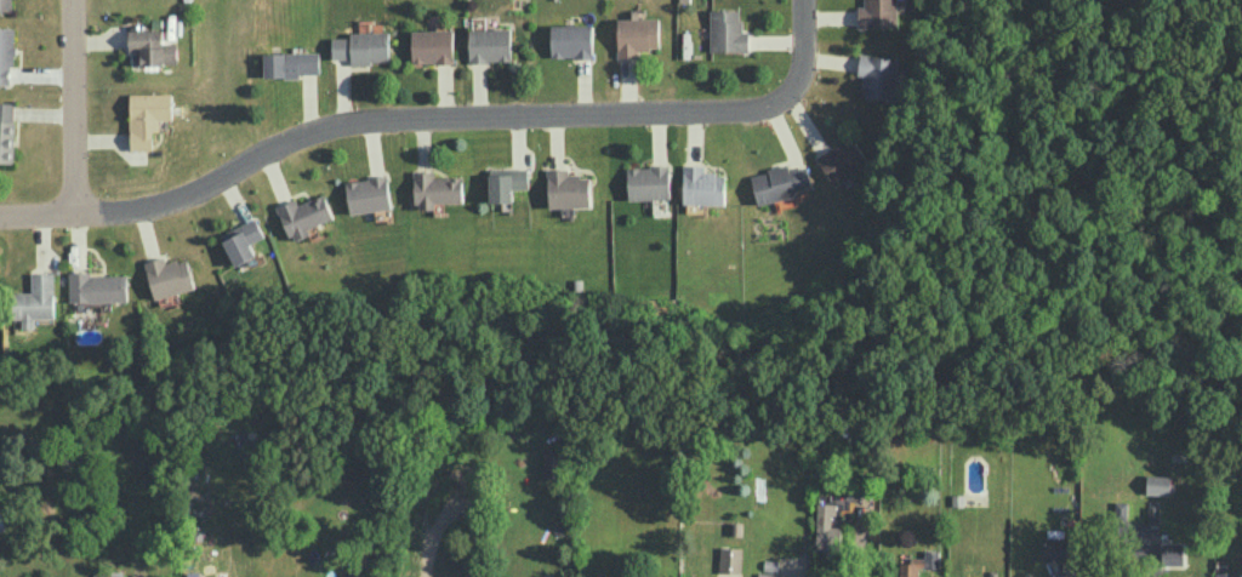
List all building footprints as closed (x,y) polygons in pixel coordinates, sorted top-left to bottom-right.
[(14,10),(14,0),(0,0),(0,10),(14,10)] [(866,6),(859,6),(859,28),(897,27),(897,0),(866,0),(866,6)] [(710,51),(749,52),(749,31),(741,31),(742,10),(711,9),(710,51)] [(618,57),(638,57),(638,49),(659,48),(659,18),(618,18),(618,57)] [(593,24),(551,25),(552,58),(593,57),(593,24)] [(13,84),(14,27),(0,27),(0,84),(13,84)] [(164,29),(129,29),(129,50),(142,50),(142,65),(178,64),(178,42),(164,43),(164,29)] [(413,30),(413,63),(454,62),(454,29),(413,30)] [(470,62),(511,61),(511,29),(470,29),(470,62)] [(389,63),(389,31),(351,32),(351,37),(333,37),(333,58),(351,58),(351,63),(389,63)] [(264,77),(300,76),(300,73),(320,73),(320,52),(264,52),(264,77)] [(858,75),(865,75),(863,97),(895,98),(898,57),(860,55),(858,75)] [(132,149),(154,148),(153,130),(160,130),(160,119),(173,119),(172,92),(130,94),(132,149)] [(14,162),(16,102),(0,102),(0,162),(14,162)] [(817,158),(834,185),(869,163),(853,137),(817,158)] [(683,203),(725,204),(725,173),(704,172),(704,164),(684,164),(683,203)] [(669,165),(628,167),(629,199),(670,198),(669,165)] [(757,204),(797,195),(796,191),(811,187),(806,166),(789,170),(788,165),(751,173),(757,204)] [(490,168),(491,202),(513,201),(513,189),(529,188),(529,167),(490,168)] [(549,207),(590,206),(590,175),(568,176),(568,168),(548,168),(549,207)] [(435,203),(464,202),(463,176),(435,176),(434,170),(415,170),(416,209),(436,208),(435,203)] [(347,180),(350,212),(392,208),(388,176),(347,180)] [(308,227),(334,219),(325,194),(298,203),(297,199),(279,205),(291,241),(311,235),(308,227)] [(251,243),(265,236),(256,218),(221,234),(236,266),(257,256),(251,243)] [(196,289),(188,258),(166,263),(165,256),(146,261),(155,298),(196,289)] [(54,272),(31,272),(31,292),(11,292),(12,318),(22,318),(22,328),(35,327),(35,318),(55,317),(54,272)] [(70,274),(70,302),(128,300),(127,272),(70,274)] [(1171,494),(1171,475),(1147,474),(1146,493),(1171,494)] [(1126,501),(1115,502),(1115,520),(1127,520),(1126,501)] [(817,550),(824,550),(824,560),(842,560),(841,525),(831,525),(831,514),(836,514),(836,503),(816,503),(817,550)] [(1162,564),(1184,564),(1184,543),(1162,542),(1162,564)] [(741,572),(742,547),(720,546),(719,571),(741,572)] [(918,567),(940,567),(940,550),(924,550),(924,559),(899,559),(899,576),(918,576),(918,567)]
